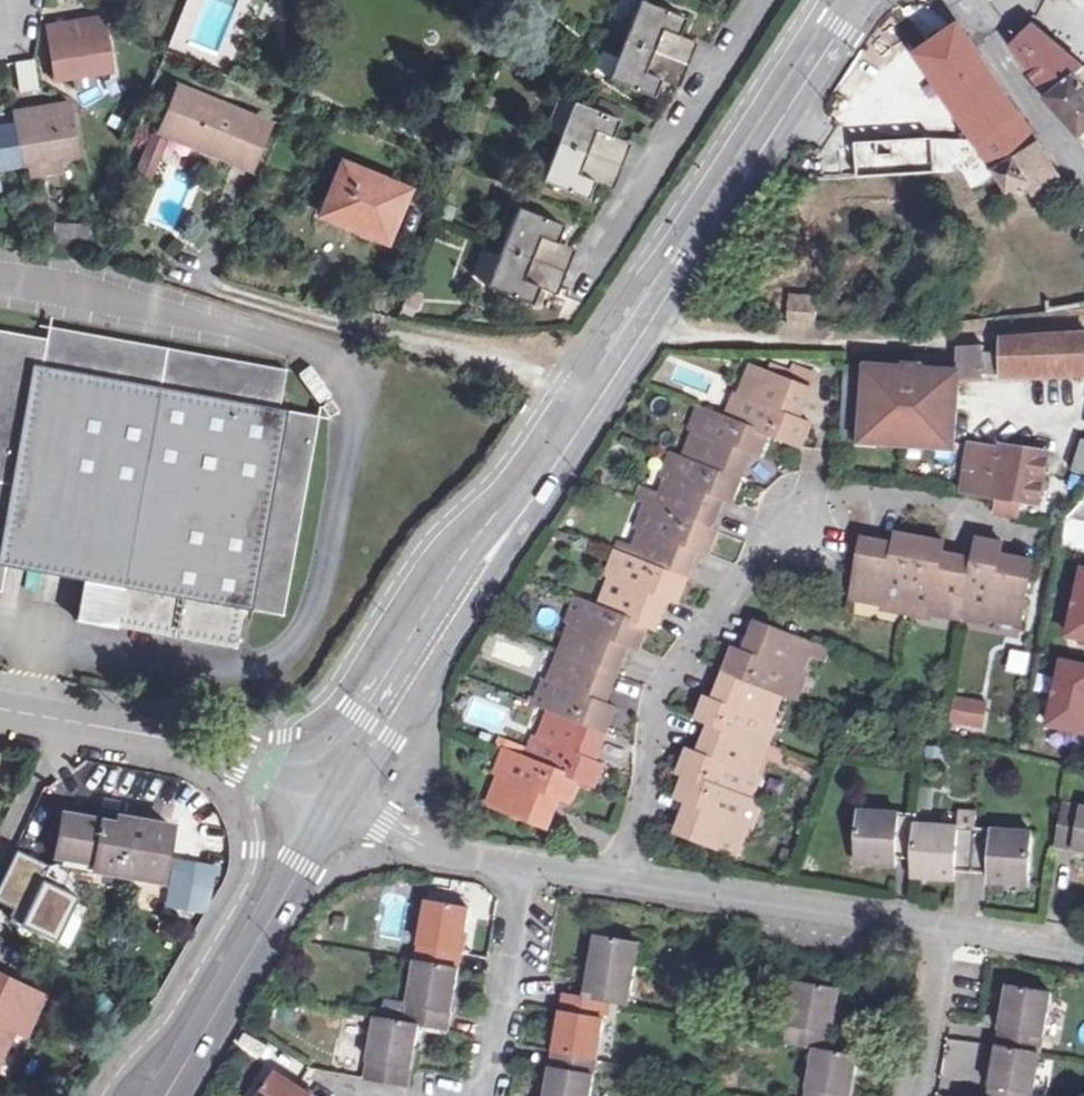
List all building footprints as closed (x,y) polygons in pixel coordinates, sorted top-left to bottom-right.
[(640,3),(607,80),(652,100),(659,85),(662,77),(679,83),(692,53),(675,45),(681,31),(685,21),(640,3)] [(87,39),(53,43),(59,87),(117,78),(107,19),(97,21),(85,23),(87,39)] [(87,39),(85,23),(50,29),(53,43),(87,39)] [(1083,72),(1083,70),(1039,32),(1042,30),(1037,26),(1033,30),(1029,33),(1033,37),(1018,52),(1030,67),(1043,87),(1052,99),(1083,72)] [(919,61),(993,171),(997,176),(1040,150),(960,32),(919,61)] [(40,83),(37,61),(28,63),(17,64),(23,95),(41,92),(40,83)] [(1052,99),(1050,101),(1068,123),(1083,144),(1083,72),(1052,99)] [(250,167),(266,127),(174,89),(164,116),(183,124),(177,137),(228,158),(250,167)] [(618,121),(574,102),(542,180),(586,200),(591,189),(596,177),(611,185),(626,150),(609,144),(614,133),(618,121)] [(26,166),(26,168),(44,166),(44,162),(59,159),(60,164),(82,161),(74,107),(46,111),(48,125),(19,130),(26,166)] [(16,116),(19,130),(48,125),(46,111),(16,116)] [(183,124),(164,116),(158,129),(177,137),(183,124)] [(19,130),(0,132),(0,167),(6,166),(8,171),(26,168),(26,166),(19,130)] [(152,135),(143,154),(150,157),(158,137),(152,135)] [(818,168),(819,182),(822,182),(939,176),(932,145),(853,153),(854,164),(818,168)] [(1050,166),(1040,150),(997,176),(1012,199),(1038,185),(1047,196),(1064,186),(1050,166)] [(143,173),(150,157),(143,154),(137,170),(143,173)] [(407,192),(340,164),(322,210),(355,224),(353,229),(372,236),(382,239),(391,218),(396,219),(407,192)] [(997,176),(993,171),(970,184),(964,174),(959,174),(969,193),(997,176)] [(522,209),(489,288),(532,307),(537,295),(543,283),(558,289),(571,256),(556,248),(561,237),(564,228),(522,209)] [(57,242),(94,249),(102,228),(60,224),(58,224),(57,242)] [(791,327),(816,328),(816,300),(793,300),(791,327)] [(116,594),(109,632),(227,654),(235,615),(274,623),(311,429),(272,421),(279,382),(43,337),(40,349),(0,341),(0,572),(116,594)] [(984,352),(958,354),(958,377),(850,370),(844,445),(958,453),(963,384),(985,382),(985,380),(1003,379),(1023,377),(1083,376),(1083,340),(1064,340),(1040,339),(1005,344),(1004,355),(984,356),(984,352)] [(796,361),(787,374),(808,389),(817,376),(796,361)] [(743,428),(776,440),(807,451),(817,428),(806,423),(811,410),(816,396),(757,374),(745,402),(752,405),(743,428)] [(702,434),(689,466),(747,487),(752,472),(759,455),(769,459),(776,440),(743,428),(717,418),(709,437),(702,434)] [(1042,509),(1052,460),(977,445),(972,470),(975,471),(970,495),(996,500),(995,505),(1002,506),(1000,516),(1022,521),(1026,505),(1042,509)] [(747,487),(689,466),(681,486),(674,484),(662,516),(665,517),(719,536),(726,521),(732,506),(739,508),(747,487)] [(651,533),(638,566),(695,588),(701,571),(707,554),(719,559),(727,539),(719,536),(665,517),(658,535),(651,533)] [(1026,630),(1037,567),(1005,561),(1007,548),(983,544),(978,570),(971,611),(995,616),(993,624),(998,625),(1026,630)] [(888,604),(913,608),(922,555),(898,550),(897,558),(864,552),(854,607),(866,609),(887,613),(888,604)] [(945,559),(922,555),(913,608),(926,611),(936,612),(934,621),(968,627),(971,611),(978,570),(944,564),(945,559)] [(687,609),(695,588),(638,566),(634,565),(627,585),(620,583),(607,616),(659,636),(667,638),(674,619),(679,605),(687,609)] [(583,631),(570,664),(631,687),(637,670),(643,653),(651,656),(659,636),(607,616),(598,612),(590,634),(583,631)] [(739,656),(730,679),(791,703),(793,704),(802,679),(810,683),(822,653),(762,630),(756,646),(750,660),(739,656)] [(1027,675),(1032,655),(1012,651),(1008,671),(1027,675)] [(631,687),(570,664),(559,693),(566,698),(558,718),(561,719),(619,742),(627,719),(620,715),(625,703),(631,687)] [(1071,665),(1057,731),(1083,737),(1083,668),(1071,665)] [(791,703),(730,679),(723,695),(718,708),(713,705),(704,728),(716,732),(761,750),(770,728),(780,733),(791,703)] [(480,737),(491,701),(472,695),(461,731),(480,737)] [(987,732),(987,700),(952,701),(952,732),(987,732)] [(619,742),(561,719),(549,750),(556,754),(547,775),(591,792),(606,798),(615,774),(608,771),(614,756),(619,742)] [(761,750),(716,732),(709,750),(704,763),(692,758),(684,779),(691,782),(747,804),(755,781),(762,785),(773,755),(761,750)] [(582,814),(591,792),(547,775),(526,768),(518,790),(511,787),(500,818),(559,841),(565,828),(572,810),(582,814)] [(747,804),(691,782),(682,807),(693,811),(688,824),(682,840),(743,863),(754,833),(749,830),(757,808),(747,804)] [(1071,810),(1063,855),(1079,858),(1083,859),(1083,813),(1071,810)] [(908,818),(870,812),(863,860),(893,865),(902,866),(902,862),(919,864),(924,830),(925,820),(908,818)] [(106,821),(103,829),(121,833),(123,824),(106,821)] [(982,823),(966,821),(964,835),(981,837),(982,823)] [(131,825),(123,824),(121,833),(103,829),(67,823),(59,857),(64,858),(62,867),(65,877),(78,880),(101,884),(102,878),(163,890),(173,836),(137,828),(131,827),(131,825)] [(964,835),(924,830),(919,864),(917,878),(951,882),(959,883),(959,879),(976,882),(982,838),(964,835)] [(998,839),(982,838),(976,882),(992,884),(992,887),(1002,889),(1030,893),(1037,845),(998,839)] [(42,880),(48,867),(17,852),(0,888),(0,911),(60,940),(80,898),(42,880)] [(423,949),(420,965),(464,973),(466,957),(474,913),(431,905),(423,949)] [(592,987),(589,1003),(611,1007),(632,1011),(635,994),(643,951),(600,943),(592,987)] [(464,973),(420,965),(411,1010),(408,1026),(423,1029),(452,1034),(455,1018),(464,973)] [(2,1085),(34,1024),(28,1021),(38,1002),(0,983),(0,1084),(2,1085)] [(792,1033),(789,1050),(818,1055),(833,1057),(836,1041),(844,997),(800,989),(792,1033)] [(1004,1036),(1001,1053),(1044,1061),(1047,1044),(1055,1001),(1012,993),(1010,1004),(1004,1036)] [(589,1003),(567,999),(564,1015),(557,1056),(600,1064),(607,1023),(611,1007),(589,1003)] [(408,1026),(379,1021),(371,1066),(368,1082),(411,1090),(415,1074),(415,1071),(423,1029),(408,1026)] [(249,1037),(242,1050),(262,1060),(269,1047),(249,1037)] [(357,1072),(361,1053),(327,1046),(323,1064),(357,1072)] [(993,1095),(1038,1095),(1044,1061),(1001,1053),(993,1094),(993,1095)] [(818,1055),(815,1071),(810,1095),(855,1095),(858,1079),(861,1062),(833,1057),(818,1055)] [(557,1056),(554,1073),(549,1095),(594,1095),(597,1080),(600,1064),(557,1056)] [(278,1074),(264,1095),(313,1095),(301,1089),(278,1074)]
